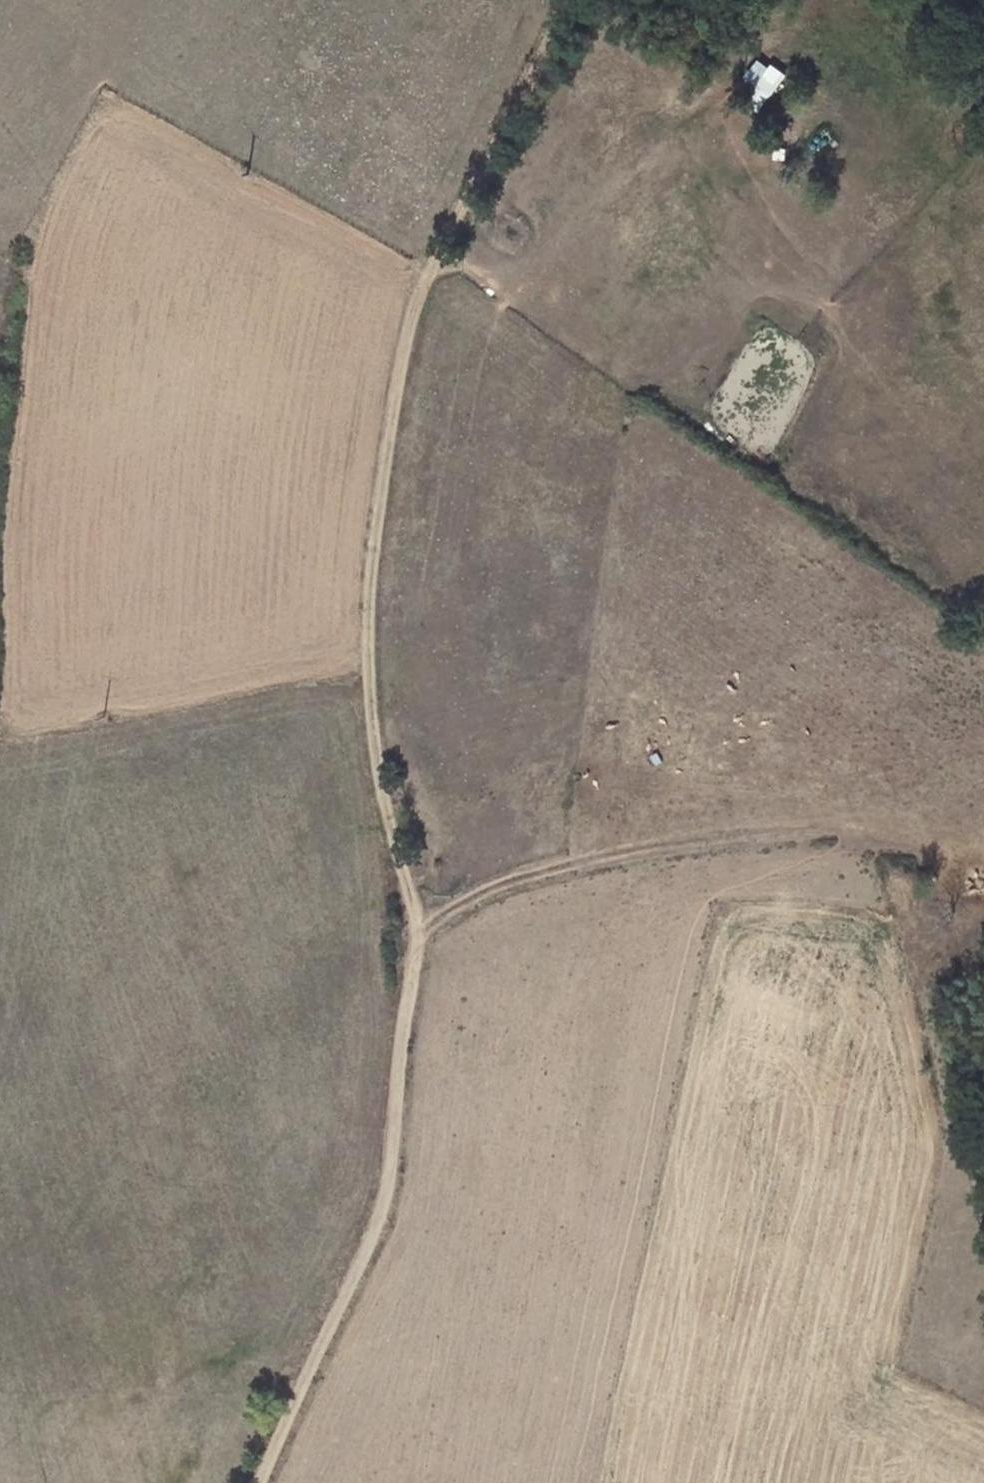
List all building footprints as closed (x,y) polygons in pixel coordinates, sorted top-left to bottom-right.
[(764,56),(744,78),(769,99),(788,76),(764,56)]
